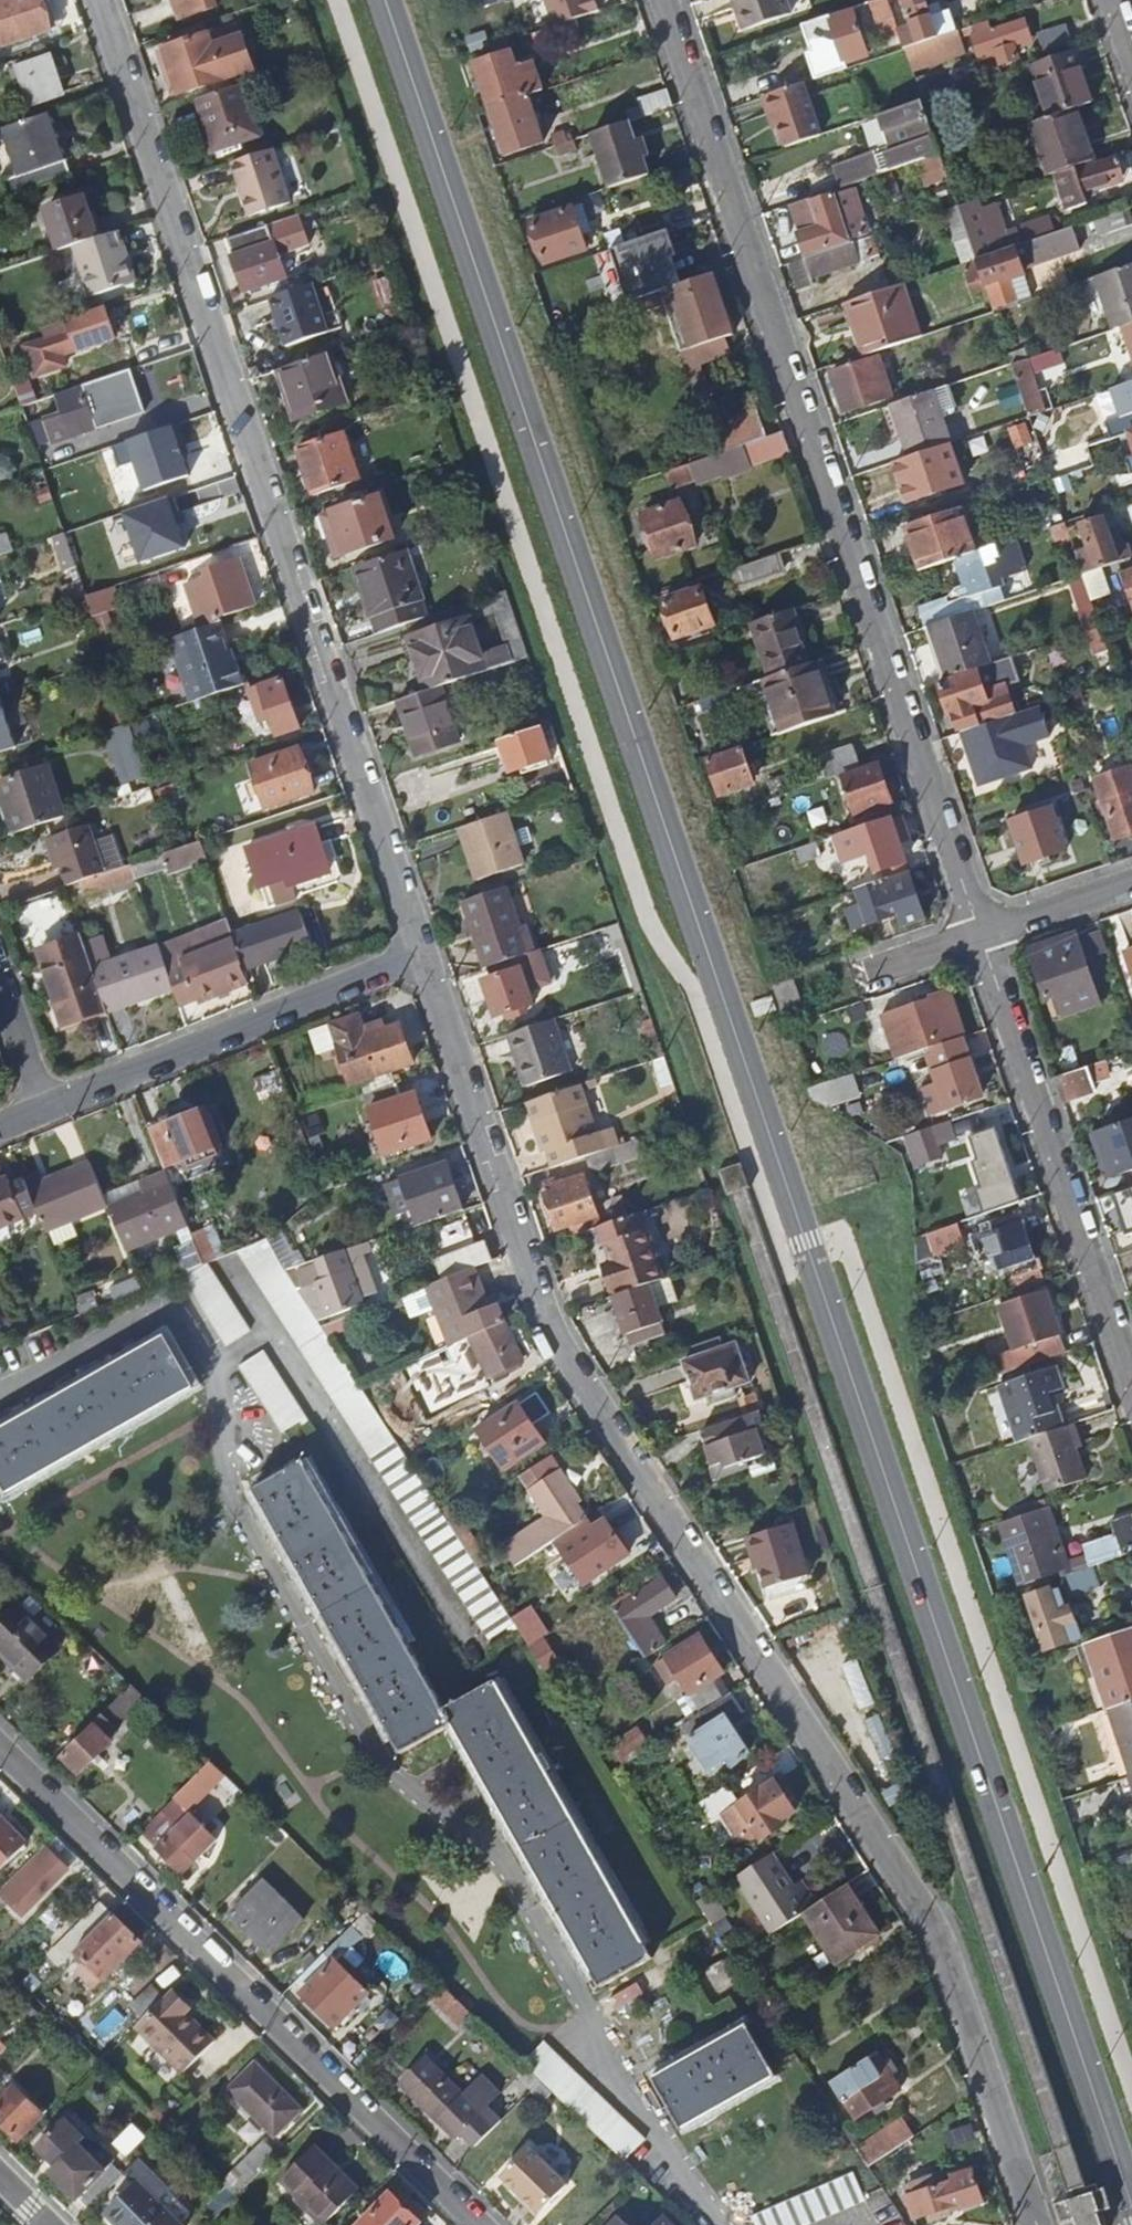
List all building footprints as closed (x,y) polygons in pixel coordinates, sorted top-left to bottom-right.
[(0,0),(0,37),(3,47),(50,31),(39,0),(0,0)] [(180,20),(218,9),(216,0),(174,0),(180,20)] [(553,26),(577,18),(600,11),(596,0),(544,0),(553,26)] [(743,33),(792,16),(786,0),(732,0),(743,33)] [(878,24),(885,22),(895,19),(888,0),(878,0),(871,3),(878,24)] [(914,30),(900,35),(905,49),(917,45),(940,37),(959,31),(951,10),(933,16),(927,0),(904,0),(914,30)] [(804,26),(811,47),(816,45),(818,51),(808,54),(814,74),(846,64),(869,57),(853,12),(831,19),(830,16),(804,26)] [(553,26),(535,33),(536,41),(580,26),(577,18),(553,26)] [(885,22),(889,37),(900,33),(895,19),(885,22)] [(1026,20),(994,31),(991,21),(973,27),(977,37),(976,37),(982,55),(1001,49),(1005,63),(1020,57),(1016,44),(1032,38),(1026,20)] [(1044,48),(1074,43),(1071,24),(1041,29),(1044,48)] [(917,45),(924,67),(967,52),(959,31),(940,37),(917,45)] [(181,96),(244,75),(232,40),(213,46),(210,36),(166,51),(181,96)] [(1030,65),(1048,118),(1076,108),(1091,103),(1080,69),(1086,67),(1080,48),(1030,65)] [(477,65),(493,111),(530,97),(545,91),(535,63),(518,69),(512,53),(477,65)] [(16,67),(24,92),(29,107),(60,95),(48,56),(16,67)] [(6,62),(17,94),(24,92),(16,67),(13,60),(6,62)] [(846,64),(814,74),(816,79),(848,69),(846,64)] [(764,97),(773,124),(779,122),(787,148),(823,136),(805,83),(764,97)] [(199,100),(215,151),(260,137),(242,85),(199,100)] [(638,99),(641,107),(627,112),(631,121),(637,119),(673,107),(667,89),(638,99)] [(493,111),(509,156),(546,144),(530,97),(493,111)] [(923,102),(881,116),(891,146),(855,158),(839,163),(846,186),(863,181),(940,154),(923,102)] [(1032,123),(1050,176),(1093,161),(1076,108),(1048,118),(1032,123)] [(1,129),(18,178),(65,162),(48,113),(1,129)] [(599,133),(616,186),(654,173),(648,154),(654,152),(649,135),(642,137),(637,119),(631,121),(599,133)] [(550,127),(557,147),(575,141),(571,125),(566,127),(564,122),(550,127)] [(3,183),(18,178),(1,129),(0,130),(0,174),(3,183)] [(233,164),(251,218),(292,206),(274,151),(233,164)] [(1118,158),(1078,171),(1077,169),(1056,175),(1068,211),(1088,204),(1083,188),(1086,188),(1088,194),(1110,187),(1108,181),(1124,176),(1118,158)] [(850,240),(835,194),(813,201),(813,202),(795,208),(803,232),(798,233),(805,254),(850,240)] [(45,213),(59,252),(75,247),(98,239),(89,214),(84,199),(45,213)] [(533,223),(547,266),(589,252),(574,209),(533,223)] [(1095,219),(1099,231),(1100,235),(1131,224),(1126,209),(1095,219)] [(1022,244),(1045,236),(1039,219),(1016,227),(1022,244)] [(1083,223),(1086,235),(1099,231),(1095,219),(1083,223)] [(288,278),(276,242),(287,238),(283,225),(257,234),(262,246),(234,255),(246,292),(288,278)] [(1022,244),(976,259),(993,311),(1030,298),(1020,270),(1024,269),(1021,261),(1030,258),(1033,266),(1081,249),(1073,226),(1045,236),(1022,244)] [(75,247),(92,298),(137,283),(119,232),(104,237),(98,239),(75,247)] [(634,301),(660,292),(672,288),(682,285),(673,257),(667,259),(658,235),(611,251),(630,303),(634,301)] [(873,236),(791,264),(799,289),(815,284),(812,278),(872,259),(868,247),(877,244),(873,236)] [(955,240),(963,264),(976,259),(968,236),(955,240)] [(1021,261),(1024,269),(1033,266),(1030,258),(1021,261)] [(1113,330),(1123,326),(1131,323),(1131,264),(1095,276),(1113,330)] [(672,288),(687,334),(677,338),(697,396),(709,391),(699,363),(729,352),(724,337),(734,334),(713,274),(682,285),(672,288)] [(853,301),(865,335),(861,336),(867,353),(921,335),(903,284),(853,301)] [(272,298),(287,346),(328,333),(313,285),(272,298)] [(634,301),(638,313),(665,303),(660,292),(634,301)] [(47,341),(25,348),(35,378),(64,368),(60,357),(114,338),(104,308),(43,329),(47,341)] [(1131,354),(1131,323),(1123,326),(1131,354)] [(1059,348),(1012,364),(1016,378),(1032,373),(1064,362),(1059,348)] [(278,371),(294,422),(347,405),(329,355),(278,371)] [(876,357),(831,372),(845,411),(860,406),(863,414),(892,403),(890,397),(892,396),(885,373),(882,374),(876,357)] [(55,397),(69,439),(145,413),(131,371),(55,397)] [(1016,378),(1029,417),(1045,411),(1032,373),(1016,378)] [(25,404),(41,398),(32,375),(16,381),(25,404)] [(894,404),(913,456),(949,444),(939,414),(958,408),(949,386),(894,404)] [(712,424),(722,452),(767,436),(758,408),(712,424)] [(139,420),(143,436),(175,425),(170,409),(139,420)] [(1010,429),(1016,447),(1037,440),(1031,422),(1010,429)] [(722,452),(667,471),(672,488),(728,468),(730,472),(791,451),(783,430),(767,436),(722,452)] [(344,432),(298,449),(315,494),(361,477),(344,432)] [(913,456),(896,462),(910,502),(963,483),(949,444),(913,456)] [(227,512),(209,458),(164,473),(182,527),(227,512)] [(380,496),(333,512),(348,557),(395,540),(380,496)] [(643,514),(659,559),(698,546),(683,501),(643,514)] [(910,529),(924,570),(962,557),(977,552),(963,511),(910,529)] [(1075,553),(1082,574),(1119,562),(1103,516),(1080,524),(1088,549),(1075,553)] [(15,550),(8,533),(0,536),(0,555),(15,550)] [(64,533),(54,537),(65,571),(76,567),(64,533)] [(962,557),(973,589),(965,592),(972,611),(973,611),(1003,601),(996,580),(1024,571),(1013,540),(977,552),(962,557)] [(357,566),(379,633),(427,617),(405,550),(357,566)] [(778,553),(729,570),(736,587),(784,571),(778,553)] [(241,559),(205,571),(207,577),(187,583),(202,630),(218,624),(222,623),(220,617),(256,605),(241,559)] [(702,588),(663,602),(676,638),(715,625),(702,588)] [(114,589),(87,598),(93,618),(106,614),(120,609),(114,589)] [(403,640),(421,693),(440,687),(528,658),(505,591),(471,602),(478,622),(501,615),(512,645),(476,656),(463,619),(403,640)] [(945,601),(918,611),(924,627),(931,625),(950,618),(945,601)] [(753,622),(771,676),(810,662),(791,608),(753,622)] [(931,625),(950,678),(977,668),(991,663),(973,611),(972,611),(950,618),(931,625)] [(106,614),(93,618),(101,642),(115,637),(106,614)] [(202,630),(171,640),(192,704),(246,685),(238,664),(232,666),(218,624),(202,630)] [(939,684),(949,715),(960,712),(973,708),(980,727),(1007,717),(1001,698),(988,703),(980,679),(993,678),(1019,668),(1014,655),(991,663),(977,668),(978,671),(939,684)] [(765,679),(784,733),(835,715),(817,660),(810,662),(771,676),(765,679)] [(302,730),(285,679),(252,690),(263,723),(272,720),(278,738),(302,730)] [(398,701),(417,756),(458,742),(440,687),(421,693),(398,701)] [(18,747),(1,698),(0,698),(0,753),(18,747)] [(1041,706),(1007,717),(980,727),(967,731),(972,746),(967,748),(980,785),(1033,767),(1025,744),(1051,735),(1041,706)] [(973,708),(960,712),(967,731),(980,727),(973,708)] [(508,731),(510,737),(531,731),(528,724),(508,731)] [(103,734),(114,767),(141,757),(130,725),(103,734)] [(500,740),(510,773),(552,760),(542,727),(531,731),(510,737),(500,740)] [(268,809),(327,789),(312,745),(253,764),(268,809)] [(821,756),(829,778),(863,766),(856,745),(821,756)] [(708,760),(720,794),(754,783),(742,748),(708,760)] [(845,774),(858,812),(894,800),(881,762),(845,774)] [(1117,838),(1131,833),(1131,769),(1131,766),(1097,777),(1104,799),(1103,799),(1117,838)] [(5,807),(12,804),(22,832),(65,818),(48,768),(0,784),(0,791),(5,807)] [(1025,863),(1067,849),(1052,807),(1010,822),(1025,863)] [(462,826),(480,879),(523,864),(505,812),(462,826)] [(865,853),(867,859),(874,857),(878,869),(883,868),(885,867),(906,860),(901,843),(907,839),(911,837),(910,834),(904,817),(893,820),(870,829),(868,824),(839,834),(847,859),(865,853)] [(51,833),(69,886),(126,867),(116,837),(98,844),(90,819),(51,833)] [(316,827),(249,849),(261,886),(289,876),(291,884),(330,871),(316,827)] [(165,854),(171,872),(209,859),(203,841),(173,851),(165,854)] [(165,854),(134,864),(135,866),(139,879),(140,883),(171,872),(165,854)] [(909,871),(906,860),(885,867),(889,878),(909,871)] [(133,867),(84,884),(88,896),(101,892),(113,888),(137,880),(133,867)] [(857,889),(863,904),(848,910),(855,928),(899,913),(903,924),(926,917),(911,874),(889,881),(888,878),(887,878),(857,889)] [(70,888),(75,906),(87,902),(81,885),(70,888)] [(465,901),(488,967),(491,966),(536,951),(527,924),(521,927),(507,887),(465,901)] [(101,892),(104,901),(116,897),(113,888),(101,892)] [(235,940),(245,971),(315,947),(303,913),(234,937),(235,940)] [(228,919),(175,941),(183,962),(235,940),(234,937),(228,919)] [(1103,934),(1080,943),(1086,958),(1109,950),(1103,934)] [(1080,943),(1077,935),(1068,938),(1031,951),(1048,1002),(1059,998),(1065,1015),(1101,1003),(1086,958),(1080,943)] [(86,942),(108,1009),(109,1011),(175,989),(166,962),(161,947),(112,963),(103,936),(86,942)] [(43,953),(66,1023),(108,1009),(86,942),(85,940),(43,953)] [(161,947),(166,962),(175,989),(181,1007),(198,999),(200,1005),(249,985),(245,971),(235,940),(183,962),(175,941),(161,947)] [(495,977),(485,980),(497,1017),(534,1004),(529,989),(552,982),(542,949),(536,951),(491,966),(495,977)] [(774,987),(781,1009),(802,1003),(794,980),(774,987)] [(882,1015),(897,1060),(928,1049),(963,1038),(967,1036),(951,988),(930,995),(931,999),(882,1015)] [(773,997),(753,1004),(758,1018),(777,1011),(773,997)] [(332,1024),(353,1087),(416,1065),(402,1025),(370,1036),(362,1014),(332,1024)] [(508,1035),(525,1087),(571,1072),(552,1020),(508,1035)] [(983,1098),(963,1038),(928,1049),(948,1110),(983,1098)] [(1056,1079),(1064,1101),(1099,1090),(1091,1067),(1056,1079)] [(859,1094),(852,1075),(809,1090),(812,1098),(824,1106),(859,1094)] [(582,1084),(528,1102),(535,1122),(540,1120),(544,1131),(538,1133),(545,1153),(549,1151),(554,1167),(588,1156),(595,1153),(616,1146),(620,1145),(615,1130),(599,1135),(582,1084)] [(371,1109),(387,1155),(433,1139),(417,1093),(371,1109)] [(150,1128),(167,1170),(226,1145),(211,1108),(186,1118),(184,1113),(150,1128)] [(1106,1171),(1112,1169),(1115,1175),(1131,1169),(1131,1121),(1093,1134),(1106,1171)] [(1022,1200),(998,1129),(972,1137),(980,1161),(975,1163),(983,1189),(978,1191),(985,1213),(1022,1200)] [(936,1161),(926,1131),(911,1136),(921,1166),(936,1161)] [(588,1156),(594,1173),(622,1164),(616,1146),(595,1153),(588,1156)] [(27,1181),(39,1210),(47,1231),(109,1205),(91,1161),(45,1181),(41,1173),(26,1180),(27,1181)] [(404,1177),(420,1225),(465,1210),(448,1162),(404,1177)] [(1072,2197),(1055,2203),(1063,2224),(1069,2224),(1073,2223),(1074,2224),(1106,2224),(1102,2214),(1114,2209),(1106,2187),(1090,2192),(763,1231),(749,1189),(752,1189),(743,1163),(720,1171),(728,1196),(732,1195),(1057,2153),(1072,2197)] [(111,1210),(126,1248),(177,1228),(189,1223),(168,1172),(142,1183),(147,1196),(111,1210)] [(27,1221),(24,1216),(39,1210),(27,1181),(13,1187),(11,1179),(0,1184),(0,1232),(27,1221)] [(602,1226),(588,1183),(573,1187),(570,1180),(556,1185),(554,1180),(548,1182),(552,1193),(547,1194),(559,1229),(572,1226),(576,1235),(602,1226)] [(1131,1234),(1131,1188),(1114,1194),(1128,1235),(1131,1234)] [(602,1226),(616,1269),(607,1272),(615,1296),(620,1295),(649,1285),(666,1279),(650,1228),(643,1230),(638,1214),(602,1226)] [(983,1230),(993,1260),(997,1273),(1012,1267),(1016,1278),(1042,1269),(1037,1258),(1035,1259),(1020,1217),(983,1230)] [(177,1228),(194,1270),(206,1265),(193,1233),(189,1223),(177,1228)] [(193,1233),(206,1265),(208,1265),(219,1260),(206,1228),(193,1233)] [(945,1230),(917,1240),(924,1260),(952,1250),(945,1230)] [(969,1234),(980,1265),(993,1260),(983,1230),(969,1234)] [(238,1252),(361,1439),(385,1423),(363,1389),(322,1326),(285,1270),(266,1241),(238,1252)] [(360,1245),(364,1256),(374,1253),(370,1242),(360,1245)] [(436,1262),(444,1281),(452,1278),(475,1270),(495,1262),(487,1242),(436,1262)] [(317,1283),(328,1315),(362,1305),(359,1296),(375,1291),(364,1256),(360,1245),(316,1260),(319,1264),(297,1270),(303,1287),(317,1283)] [(180,1276),(227,1347),(251,1331),(208,1265),(206,1265),(194,1270),(180,1276)] [(452,1278),(473,1338),(505,1324),(506,1323),(500,1305),(490,1308),(486,1297),(475,1270),(452,1278)] [(649,1285),(657,1309),(679,1301),(670,1277),(666,1279),(649,1285)] [(620,1295),(633,1333),(650,1327),(653,1337),(666,1333),(657,1309),(649,1285),(620,1295)] [(997,1376),(1066,1352),(1045,1292),(1009,1304),(1011,1310),(997,1315),(1003,1334),(996,1337),(1003,1357),(992,1361),(997,1376)] [(486,1297),(490,1308),(500,1305),(496,1293),(486,1297)] [(615,1297),(631,1345),(637,1343),(633,1333),(620,1295),(615,1297)] [(474,1338),(495,1378),(525,1362),(505,1324),(474,1338)] [(633,1333),(637,1343),(653,1337),(650,1327),(633,1333)] [(0,1430),(0,1482),(7,1495),(196,1389),(166,1337),(0,1430)] [(739,1343),(686,1361),(700,1401),(711,1397),(714,1405),(739,1397),(736,1389),(753,1383),(739,1343)] [(240,1367),(282,1433),(307,1418),(264,1351),(240,1367)] [(1001,1389),(1019,1444),(1027,1441),(1064,1429),(1052,1394),(1062,1391),(1056,1371),(1001,1389)] [(482,1431),(507,1470),(547,1444),(521,1405),(482,1431)] [(762,1411),(703,1431),(716,1468),(720,1480),(751,1469),(749,1463),(767,1457),(759,1431),(768,1428),(762,1411)] [(1027,1441),(1045,1495),(1086,1480),(1077,1452),(1082,1450),(1074,1425),(1064,1429),(1027,1441)] [(372,1457),(490,1640),(515,1624),(490,1585),(479,1568),(449,1522),(410,1461),(396,1441),(372,1457)] [(454,1726),(603,1990),(655,1961),(498,1681),(446,1710),(304,1457),(251,1487),(402,1756),(454,1726)] [(551,1519),(504,1548),(517,1567),(585,1523),(574,1506),(582,1502),(562,1473),(533,1492),(551,1519)] [(1067,1571),(1048,1513),(1005,1528),(1023,1585),(1067,1571)] [(449,1522),(479,1568),(489,1562),(459,1515),(449,1522)] [(1086,1547),(1090,1557),(1076,1561),(1079,1572),(1094,1567),(1095,1567),(1131,1554),(1131,1516),(1111,1522),(1114,1531),(1109,1532),(1111,1538),(1086,1547)] [(607,1520),(562,1551),(588,1589),(633,1558),(607,1520)] [(811,1577),(795,1522),(748,1535),(755,1559),(759,1558),(768,1589),(811,1577)] [(1094,1567),(1079,1572),(1063,1577),(1070,1598),(1102,1588),(1095,1567),(1094,1567)] [(666,1578),(615,1611),(645,1658),(666,1644),(649,1618),(679,1598),(666,1578)] [(1083,1640),(1072,1608),(1066,1609),(1060,1590),(1053,1592),(1051,1588),(1027,1596),(1035,1619),(1027,1621),(1032,1635),(1040,1633),(1046,1652),(1083,1640)] [(32,1680),(61,1649),(18,1607),(0,1626),(0,1649),(32,1680)] [(1110,1710),(1111,1710),(1131,1703),(1131,1628),(1086,1644),(1110,1710)] [(544,1637),(530,1646),(548,1674),(562,1665),(544,1637)] [(667,1659),(702,1714),(730,1695),(718,1677),(724,1673),(701,1637),(667,1659)] [(1076,1647),(1100,1714),(1110,1710),(1086,1644),(1076,1647)] [(838,1691),(849,1713),(871,1702),(860,1680),(838,1691)] [(132,1685),(94,1725),(96,1726),(108,1737),(146,1698),(132,1685)] [(680,1728),(709,1773),(727,1761),(734,1772),(749,1756),(728,1724),(743,1714),(730,1695),(702,1714),(680,1728)] [(1131,1771),(1131,1703),(1111,1710),(1131,1771)] [(96,1726),(65,1758),(85,1777),(116,1744),(108,1737),(96,1726)] [(207,1767),(142,1833),(158,1850),(191,1812),(220,1779),(207,1767)] [(701,1802),(716,1823),(725,1817),(742,1843),(754,1845),(763,1839),(765,1842),(786,1827),(783,1823),(798,1814),(777,1783),(741,1806),(727,1786),(701,1802)] [(191,1812),(158,1850),(184,1877),(220,1843),(191,1812)] [(28,1845),(0,1817),(0,1873),(28,1845)] [(13,1886),(20,1892),(11,1903),(27,1917),(69,1871),(47,1849),(13,1886)] [(737,1879),(775,1935),(805,1915),(819,1905),(797,1872),(790,1877),(774,1854),(737,1879)] [(233,1917),(272,1955),(304,1923),(265,1884),(233,1917)] [(13,1886),(4,1896),(11,1903),(20,1892),(13,1886)] [(805,1915),(840,1963),(881,1934),(847,1886),(819,1905),(805,1915)] [(698,1905),(713,1927),(728,1917),(713,1895),(698,1905)] [(105,1905),(56,1954),(67,1965),(78,1953),(115,1916),(105,1905)] [(115,1916),(78,1953),(90,1964),(85,1969),(90,1974),(84,1980),(96,1992),(143,1944),(115,1916)] [(353,1928),(299,1983),(309,1992),(338,1963),(341,1965),(365,1939),(353,1928)] [(696,1948),(706,1963),(718,1954),(708,1940),(696,1948)] [(338,1963),(309,1992),(305,1997),(338,2029),(371,1995),(341,1965),(338,1963)] [(708,1974),(719,1993),(736,1982),(725,1963),(708,1974)] [(432,1998),(466,2030),(477,2018),(444,1986),(432,1998)] [(174,1991),(137,2028),(184,2075),(216,2042),(187,2014),(192,2009),(174,1991)] [(749,2025),(654,2080),(684,2132),(779,2078),(749,2025)] [(543,2082),(626,2162),(647,2141),(546,2044),(526,2065),(530,2069),(543,2082)] [(877,2053),(834,2082),(858,2119),(902,2090),(877,2053)] [(400,2087),(457,2143),(465,2135),(479,2148),(504,2123),(490,2109),(499,2100),(481,2082),(465,2098),(427,2060),(400,2087)] [(232,2091),(279,2138),(305,2112),(258,2065),(232,2091)] [(530,2069),(521,2079),(534,2092),(543,2082),(530,2069)] [(22,2141),(46,2116),(17,2089),(0,2107),(0,2121),(22,2141)] [(52,2174),(80,2202),(82,2200),(92,2210),(125,2176),(114,2165),(107,2171),(81,2145),(87,2139),(68,2121),(45,2143),(65,2162),(52,2174)] [(903,2122),(859,2152),(870,2169),(914,2139),(903,2122)] [(267,2144),(226,2185),(239,2198),(280,2157),(267,2144)] [(283,2180),(329,2224),(359,2193),(332,2167),(335,2164),(316,2145),(283,2180)] [(506,2178),(544,2215),(572,2187),(534,2149),(506,2178)] [(956,2182),(908,2196),(915,2219),(929,2215),(932,2224),(946,2220),(943,2211),(963,2205),(964,2210),(985,2204),(975,2170),(955,2177),(956,2182)] [(753,2213),(757,2224),(805,2224),(867,2201),(856,2173),(753,2213)] [(122,2224),(181,2224),(139,2184),(110,2214),(122,2224)] [(421,2223),(392,2195),(390,2197),(385,2191),(371,2205),(376,2210),(362,2224),(419,2224),(421,2223)]
